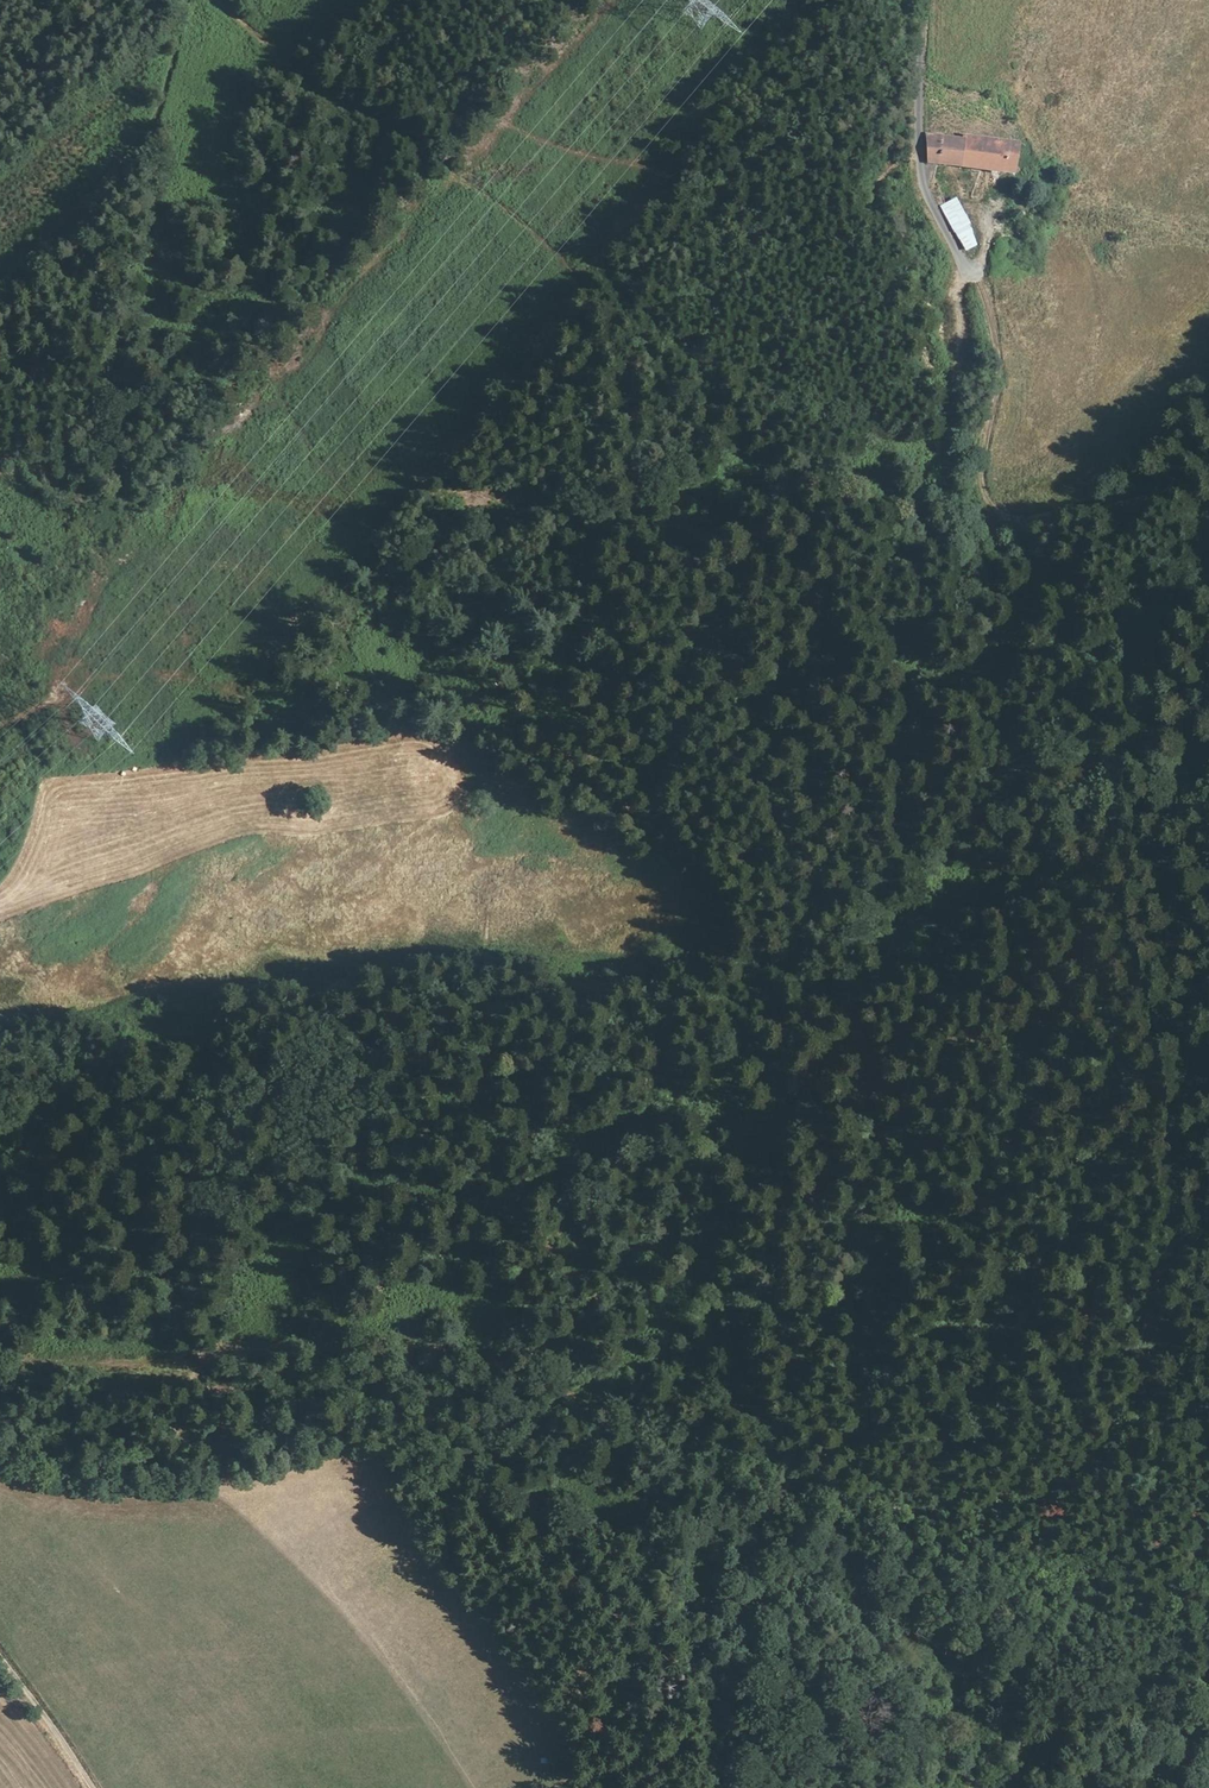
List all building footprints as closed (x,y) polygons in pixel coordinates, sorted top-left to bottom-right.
[(966,173),(1005,174),(1008,143),(958,135),(958,140),(922,134),(923,166),(966,173)] [(954,247),(967,240),(958,216),(942,202),(932,207),(954,247)] [(954,247),(961,259),(971,254),(967,240),(954,247)]
